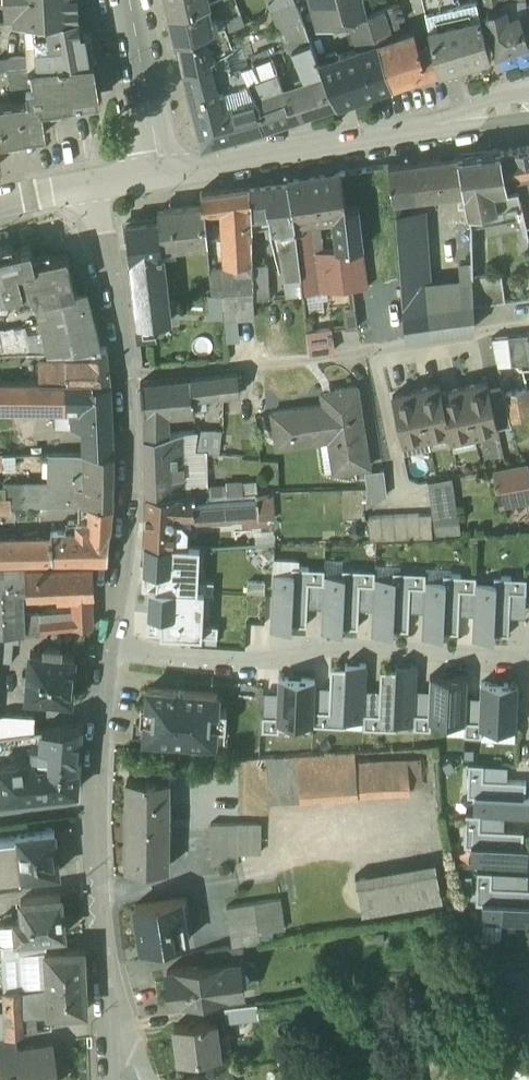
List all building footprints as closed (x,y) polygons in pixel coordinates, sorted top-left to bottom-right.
[(15,22),(29,20),(29,19),(43,18),(56,18),(56,20),(78,17),(77,0),(13,0),(15,22)] [(170,15),(205,7),(208,6),(207,0),(167,0),(170,15)] [(271,11),(295,2),(294,0),(267,0),(271,11)] [(364,0),(313,0),(312,1),(313,2),(314,2),(317,14),(316,14),(316,16),(317,16),(321,29),(349,22),(348,20),(368,15),(364,0)] [(427,22),(479,11),(477,0),(460,0),(455,1),(455,0),(422,0),(427,22)] [(526,1),(527,6),(520,9),(528,38),(528,37),(528,0),(526,1)] [(302,19),(295,2),(271,11),(288,52),(292,50),(292,49),(311,42),(302,19)] [(528,38),(520,9),(505,14),(502,2),(485,7),(496,50),(498,49),(498,50),(513,44),(512,43),(528,38)] [(386,8),(382,9),(391,38),(402,35),(397,21),(403,19),(399,4),(386,8)] [(205,7),(170,15),(176,44),(217,30),(215,19),(208,20),(205,7)] [(479,11),(427,22),(432,41),(438,68),(490,52),(479,11)] [(240,15),(223,22),(225,27),(226,30),(244,23),(240,15)] [(377,43),(368,15),(348,20),(349,22),(358,49),(377,43)] [(78,17),(56,20),(56,18),(43,18),(45,40),(46,48),(35,49),(26,50),(27,58),(28,67),(63,62),(64,64),(95,61),(90,36),(84,32),(80,32),(80,18),(78,17)] [(226,30),(225,27),(217,30),(224,49),(232,46),(226,30)] [(432,41),(419,45),(414,31),(402,35),(391,38),(377,43),(391,84),(438,68),(432,41)] [(205,38),(176,47),(182,72),(212,58),(214,57),(205,38)] [(45,40),(35,41),(35,49),(46,48),(45,40)] [(319,63),(315,55),(311,42),(292,49),(292,50),(304,79),(295,83),(299,93),(307,114),(337,103),(319,63)] [(358,49),(319,63),(337,103),(391,84),(377,43),(358,49)] [(27,58),(11,59),(11,69),(28,67),(27,58)] [(212,58),(182,72),(194,116),(218,110),(224,108),(222,100),(221,94),(241,84),(237,75),(219,84),(214,76),(218,74),(212,58)] [(64,64),(63,62),(28,67),(11,69),(9,69),(13,102),(0,103),(0,141),(44,133),(41,107),(99,100),(95,61),(64,64)] [(267,74),(261,61),(254,64),(260,77),(265,75),(267,74)] [(299,93),(285,98),(278,102),(265,75),(260,77),(247,82),(260,109),(256,110),(262,129),(307,114),(299,93)] [(247,82),(247,81),(241,84),(221,94),(222,100),(238,93),(242,107),(219,113),(218,110),(194,116),(201,146),(203,147),(262,129),(256,110),(260,109),(247,82)] [(500,150),(508,186),(517,183),(519,192),(526,192),(528,191),(528,145),(500,150)] [(500,150),(457,156),(463,189),(470,226),(524,216),(519,192),(517,183),(508,186),(500,150)] [(457,156),(388,166),(392,198),(419,195),(463,189),(457,156)] [(339,174),(287,182),(294,223),(317,219),(334,216),(337,249),(337,250),(363,247),(358,207),(344,209),(339,174)] [(287,182),(249,186),(251,214),(268,213),(268,226),(270,226),(270,227),(294,223),(287,182)] [(249,186),(201,193),(202,207),(203,211),(216,209),(220,208),(221,215),(223,247),(231,246),(233,263),(251,262),(251,231),(251,230),(251,214),(249,186)] [(526,192),(519,192),(524,216),(526,226),(528,226),(528,204),(526,192)] [(202,207),(157,213),(158,221),(161,249),(207,244),(204,213),(203,213),(203,211),(202,207)] [(420,212),(396,215),(402,307),(427,305),(426,285),(420,212)] [(268,213),(251,214),(251,230),(265,228),(266,237),(270,236),(268,226),(268,213)] [(317,219),(294,223),(301,276),(303,294),(368,287),(363,247),(337,250),(337,249),(320,251),(317,219)] [(158,221),(126,224),(135,315),(168,311),(161,249),(158,221)] [(294,223),(270,227),(270,226),(268,226),(270,236),(276,235),(284,278),(301,276),(294,223)] [(0,256),(0,299),(33,290),(36,292),(38,301),(36,301),(36,302),(75,293),(76,293),(67,256),(35,263),(31,248),(0,256)] [(471,263),(459,265),(461,280),(471,278),(471,263)] [(268,266),(250,267),(251,291),(251,301),(270,300),(268,266)] [(250,270),(210,273),(212,294),(221,294),(236,292),(251,291),(250,270)] [(501,275),(471,278),(473,308),(506,303),(501,275)] [(427,305),(402,307),(406,339),(473,328),(473,308),(471,278),(461,280),(426,285),(427,305)] [(251,291),(236,292),(238,318),(254,317),(251,301),(251,291)] [(236,292),(221,294),(223,319),(238,318),(236,292)] [(309,293),(310,311),(326,310),(325,292),(309,293)] [(75,293),(36,302),(47,354),(100,351),(90,306),(79,309),(75,293)] [(344,310),(346,327),(357,326),(354,309),(344,310)] [(168,311),(135,315),(138,342),(156,340),(154,324),(169,322),(168,311)] [(12,332),(11,330),(0,333),(0,342),(4,356),(29,355),(29,350),(29,348),(25,328),(12,332)] [(330,328),(306,332),(308,355),(333,350),(330,328)] [(492,339),(499,369),(528,365),(528,335),(492,339)] [(91,361),(66,362),(67,369),(68,383),(81,383),(93,382),(94,388),(110,386),(107,358),(90,359),(91,361)] [(57,369),(57,364),(39,364),(39,378),(39,383),(68,383),(67,369),(57,369)] [(189,380),(141,385),(144,414),(144,437),(168,435),(168,412),(192,410),(191,397),(239,392),(237,374),(190,380),(189,380)] [(94,388),(93,382),(81,383),(84,404),(84,414),(72,415),(72,430),(85,433),(86,439),(86,456),(113,456),(110,386),(94,388)] [(441,392),(439,385),(392,396),(403,443),(449,432),(451,439),(497,429),(489,391),(487,382),(441,392)] [(81,383),(35,383),(0,383),(0,407),(68,407),(84,404),(81,383)] [(356,387),(336,390),(338,403),(272,413),(276,436),(338,427),(345,470),(368,466),(356,387)] [(503,388),(489,391),(497,429),(512,425),(511,423),(504,394),(503,388)] [(504,394),(511,423),(525,416),(524,415),(528,413),(528,399),(527,389),(504,394)] [(228,436),(198,433),(196,451),(226,455),(228,436)] [(168,435),(144,437),(146,496),(193,497),(195,497),(208,498),(208,490),(208,487),(191,485),(192,491),(184,491),(182,434),(168,435)] [(48,485),(48,490),(84,489),(85,456),(49,456),(48,485)] [(86,456),(85,456),(84,489),(75,489),(76,507),(90,507),(90,506),(113,506),(113,456),(86,456)] [(495,469),(501,505),(528,500),(528,469),(528,462),(495,469)] [(384,469),(365,471),(367,506),(387,494),(384,469)] [(455,477),(430,480),(438,539),(463,536),(455,477)] [(13,509),(23,509),(23,485),(4,486),(4,499),(13,498),(13,509)] [(23,485),(23,509),(35,508),(55,508),(76,507),(75,489),(48,490),(48,485),(23,485)] [(270,492),(257,494),(259,519),(273,518),(270,492)] [(213,498),(208,498),(195,497),(193,497),(193,514),(192,514),(192,539),(221,541),(261,539),(259,519),(257,494),(213,498)] [(193,497),(146,496),(145,544),(174,544),(175,514),(192,514),(193,514),(193,497)] [(10,518),(10,501),(0,501),(0,517),(10,518)] [(113,506),(90,506),(90,507),(91,533),(51,534),(51,542),(52,561),(71,561),(106,561),(113,506)] [(431,513),(368,516),(370,540),(432,537),(431,513)] [(0,543),(0,562),(52,561),(51,542),(0,543)] [(158,571),(157,590),(198,591),(200,548),(174,546),(174,544),(145,544),(143,571),(158,571)] [(93,566),(55,568),(57,593),(57,597),(74,596),(74,612),(91,612),(90,595),(94,595),(93,566)] [(291,574),(274,573),(271,629),(291,630),(292,625),(307,625),(307,606),(309,568),(292,567),(291,574)] [(42,568),(16,569),(16,592),(20,592),(43,592),(42,568)] [(55,568),(42,568),(43,592),(43,594),(57,593),(55,568)] [(324,575),(324,568),(309,568),(307,606),(323,607),(324,575)] [(0,570),(0,637),(21,635),(21,627),(20,592),(16,592),(16,569),(0,570)] [(342,576),(324,575),(323,607),(322,631),(342,632),(342,627),(358,628),(359,608),(360,585),(360,570),(342,569),(342,576)] [(375,577),(375,570),(360,570),(360,585),(359,608),(374,608),(375,577)] [(393,578),(375,577),(374,608),(373,634),(393,634),(393,629),(408,630),(409,610),(410,572),(393,571),(393,578)] [(425,580),(426,573),(410,572),(409,610),(424,610),(425,580)] [(444,581),(425,580),(424,610),(423,637),(444,638),(444,632),(459,633),(459,614),(461,575),(444,575),(444,581)] [(475,614),(476,576),(461,575),(459,614),(475,614)] [(494,583),(476,583),(475,614),(474,639),(494,640),(494,634),(509,635),(510,616),(511,578),(494,577),(494,583)] [(525,616),(527,578),(511,578),(510,616),(525,616)] [(157,590),(149,589),(147,636),(203,638),(204,592),(198,591),(157,590)] [(91,627),(91,612),(74,612),(74,618),(75,627),(89,627),(91,627)] [(74,618),(41,621),(42,632),(75,627),(74,618)] [(61,646),(46,645),(45,653),(31,651),(29,672),(23,672),(22,680),(28,680),(27,694),(48,696),(52,700),(61,701),(64,698),(71,698),(74,655),(60,654),(61,646)] [(346,668),(331,668),(330,688),(329,726),(345,727),(345,721),(364,722),(365,690),(366,664),(346,663),(346,668)] [(395,671),(380,671),(379,691),(378,730),(397,730),(397,724),(415,725),(416,690),(417,666),(396,666),(395,671)] [(467,678),(430,676),(428,721),(465,723),(467,678)] [(315,679),(279,678),(278,693),(277,724),(313,725),(315,687),(315,679)] [(518,683),(481,682),(481,697),(480,727),(516,729),(518,683)] [(330,688),(315,687),(313,725),(329,726),(330,688)] [(218,694),(148,689),(147,704),(141,704),(140,722),(146,723),(145,738),(214,743),(215,727),(226,728),(227,710),(216,709),(218,694)] [(363,729),(378,730),(379,691),(365,690),(363,729)] [(416,690),(415,725),(414,729),(428,730),(428,721),(430,690),(416,690)] [(276,731),(277,724),(278,693),(264,692),(262,731),(276,731)] [(480,727),(481,697),(466,696),(465,723),(465,736),(479,736),(480,727)] [(3,713),(0,714),(0,735),(34,731),(34,715),(3,713)] [(81,724),(42,729),(40,747),(32,747),(31,760),(33,760),(34,765),(78,770),(81,724)] [(354,752),(298,756),(301,800),(357,791),(355,764),(354,752)] [(284,757),(266,758),(269,802),(301,800),(298,756),(284,757)] [(0,764),(0,798),(77,790),(78,770),(34,765),(33,760),(31,760),(0,764)] [(408,760),(355,764),(357,791),(409,788),(408,760)] [(469,763),(468,779),(507,780),(508,764),(469,763)] [(167,779),(127,779),(127,823),(167,823),(167,779)] [(507,780),(468,779),(468,796),(475,796),(474,814),(503,815),(528,816),(528,796),(525,796),(526,780),(507,780)] [(465,814),(464,828),(503,830),(503,815),(474,814),(468,814),(465,814)] [(167,823),(127,823),(127,868),(167,868),(167,823)] [(260,854),(260,823),(238,824),(238,854),(260,854)] [(238,854),(238,824),(211,824),(211,864),(238,864),(238,854)] [(523,830),(503,830),(464,828),(464,846),(471,846),(470,864),(528,866),(528,846),(523,846),(523,843),(523,830)] [(53,831),(16,835),(17,837),(18,852),(14,853),(14,859),(5,860),(7,878),(58,872),(53,831)] [(0,839),(0,879),(7,878),(5,860),(14,859),(14,853),(18,852),(17,837),(0,839)] [(436,862),(355,876),(362,915),(443,900),(436,862)] [(528,925),(528,889),(492,887),(492,872),(477,872),(476,904),(479,904),(484,904),(483,922),(528,925)] [(20,900),(22,919),(12,920),(11,914),(3,914),(4,921),(0,921),(0,941),(2,941),(17,939),(65,934),(61,895),(20,900)] [(180,898),(136,904),(142,947),(186,940),(180,898)] [(278,899),(254,903),(258,933),(282,930),(278,899)] [(254,903),(227,907),(232,947),(242,945),(260,943),(258,933),(254,903)] [(17,939),(2,941),(5,993),(20,992),(17,939)] [(232,947),(204,951),(206,964),(234,960),(235,966),(245,965),(242,945),(232,947)] [(83,949),(46,951),(48,987),(85,985),(83,949)] [(206,964),(166,969),(170,1000),(238,992),(235,966),(234,960),(206,964)] [(85,985),(48,987),(49,1013),(51,1013),(86,1011),(85,985)] [(48,987),(20,992),(21,1009),(21,1017),(51,1015),(51,1013),(49,1013),(48,987)] [(20,992),(5,993),(7,1037),(15,1036),(22,1035),(21,1017),(21,1009),(20,992)] [(256,1003),(223,1007),(225,1021),(257,1017),(256,1003)] [(215,1020),(173,1026),(178,1061),(219,1056),(215,1020)] [(0,1038),(0,1051),(17,1048),(15,1036),(7,1037),(0,1038)] [(0,1051),(0,1072),(1,1079),(59,1079),(53,1043),(17,1048),(0,1051)] [(509,1073),(508,1079),(528,1079),(528,1068),(509,1073)] [(185,1079),(212,1079),(207,1070),(185,1079)]
